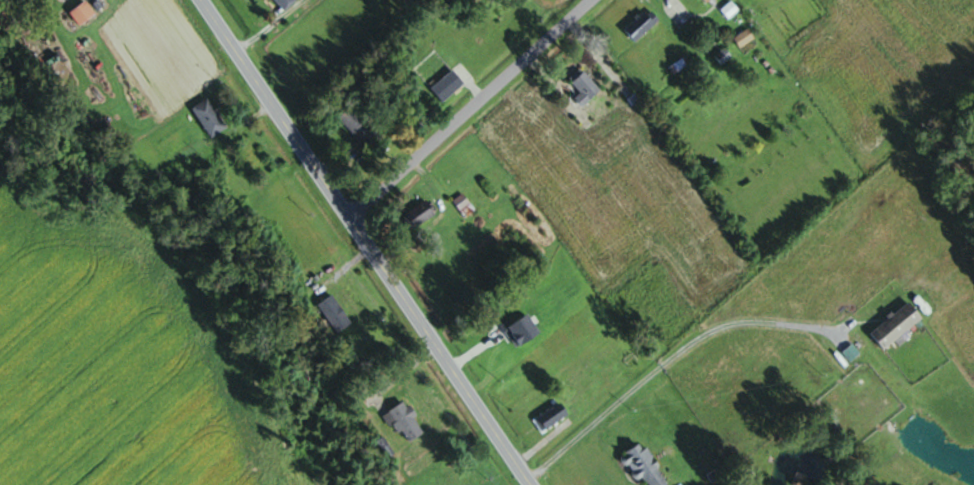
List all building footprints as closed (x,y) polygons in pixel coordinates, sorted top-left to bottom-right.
[(79,26),(95,14),(85,0),(69,12),(79,26)] [(283,12),(297,0),(273,0),(283,12)] [(659,20),(647,7),(622,30),(634,43),(659,20)] [(754,38),(748,29),(735,38),(741,47),(754,38)] [(716,55),(722,64),(731,57),(725,48),(716,55)] [(601,90),(581,68),(569,79),(580,91),(573,97),(582,107),(601,90)] [(192,108),(212,138),(227,127),(207,98),(192,108)] [(367,151),(381,139),(351,106),(338,118),(367,151)] [(474,210),(462,193),(452,201),(464,218),(474,210)] [(412,230),(436,214),(426,200),(402,216),(412,230)] [(317,305),(337,334),(351,324),(332,295),(317,305)] [(870,335),(885,351),(923,316),(908,300),(870,335)] [(386,413),(404,445),(424,433),(406,401),(386,413)] [(569,416),(561,402),(533,420),(542,433),(569,416)] [(621,457),(636,481),(643,477),(648,484),(668,484),(642,444),(621,457)]
